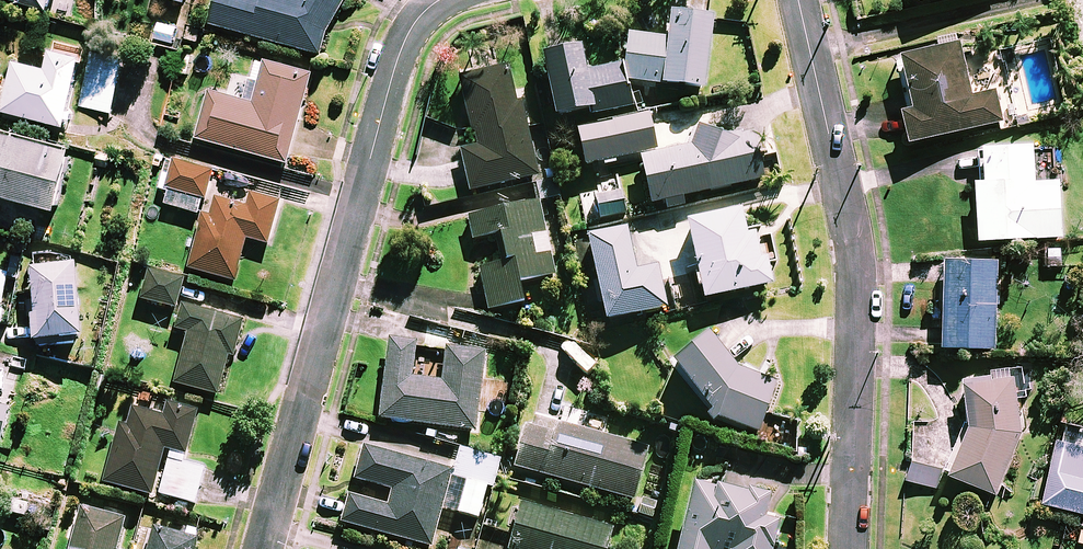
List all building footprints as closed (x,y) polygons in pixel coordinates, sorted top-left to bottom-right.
[(48,9),(50,0),(11,0),(48,9)] [(209,23),(322,54),(334,11),(341,13),(345,0),(215,0),(209,23)] [(624,64),(628,81),(704,89),(712,17),(670,13),(667,39),(627,35),(624,64)] [(174,25),(156,24),(155,41),(173,42),(174,25)] [(973,94),(961,40),(904,53),(916,107),(905,109),(912,140),(1002,120),(996,89),(973,94)] [(628,81),(624,64),(587,72),(582,47),(543,55),(556,116),(590,109),(592,115),(633,106),(628,81)] [(0,75),(0,105),(3,106),(2,111),(64,126),(80,59),(50,52),(46,69),(14,62),(10,78),(0,75)] [(122,60),(96,54),(84,107),(110,113),(122,60)] [(313,73),(265,59),(258,84),(248,81),(243,99),(210,90),(197,137),(287,162),(313,73)] [(517,104),(508,67),(460,79),(476,147),(461,150),(471,191),(538,175),(521,103),(517,104)] [(686,128),(683,111),(651,119),(650,114),(576,130),(584,165),(639,153),(651,205),(665,202),(667,209),(683,205),(682,198),(763,179),(752,131),(731,136),(696,126),(686,128)] [(0,131),(0,195),(56,209),(71,149),(0,131)] [(1036,181),(1034,144),(984,146),(986,179),(979,179),(981,238),(1063,235),(1061,180),(1036,181)] [(164,203),(199,211),(202,196),(207,198),(214,168),(174,159),(164,203)] [(281,200),(252,192),(248,205),(216,196),(211,215),(204,213),(188,269),(235,282),(248,236),(269,242),(281,200)] [(627,214),(623,193),(597,196),(600,218),(627,214)] [(554,275),(538,201),(468,216),(474,240),(495,235),(502,264),(480,269),(489,309),(523,302),(518,283),(554,275)] [(767,264),(776,262),(771,240),(762,242),(760,233),(746,236),(740,210),(687,222),(704,299),(772,284),(767,264)] [(636,271),(627,228),(587,236),(605,321),(666,308),(658,266),(636,271)] [(1000,260),(948,257),(944,345),(996,347),(1000,260)] [(79,337),(75,265),(29,268),(33,340),(79,337)] [(183,280),(150,270),(141,299),(175,309),(183,280)] [(243,321),(182,306),(177,328),(187,331),(174,384),(218,395),(228,355),(234,357),(243,321)] [(737,370),(707,331),(669,360),(712,416),(758,433),(776,385),(737,370)] [(415,342),(390,339),(380,419),(476,431),(485,352),(446,347),(442,381),(411,377),(415,342)] [(967,380),(968,420),(949,463),(952,464),(949,474),(997,493),(1020,434),(1020,397),(1026,397),(1027,389),(1032,389),(1031,367),(992,368),(992,380),(967,380)] [(183,462),(185,454),(197,412),(166,404),(163,416),(132,408),(127,427),(120,425),(104,482),(152,495),(153,492),(194,504),(204,469),(183,462)] [(627,442),(557,422),(554,434),(525,426),(514,467),(633,500),(647,451),(626,446),(627,442)] [(1069,424),(1065,440),(1058,438),(1043,503),(1082,512),(1082,428),(1069,424)] [(431,546),(451,470),(363,446),(354,479),(392,489),(388,506),(349,496),(342,522),(431,546)] [(941,468),(911,462),(907,481),(937,488),(941,468)] [(773,495),(717,482),(715,488),(690,483),(675,548),(773,548),(779,519),(768,516),(773,495)] [(521,504),(510,548),(604,548),(610,526),(521,504)] [(124,519),(81,507),(69,548),(116,548),(124,519)] [(198,538),(194,537),(196,530),(186,528),(184,534),(152,525),(145,548),(195,548),(198,538)]
